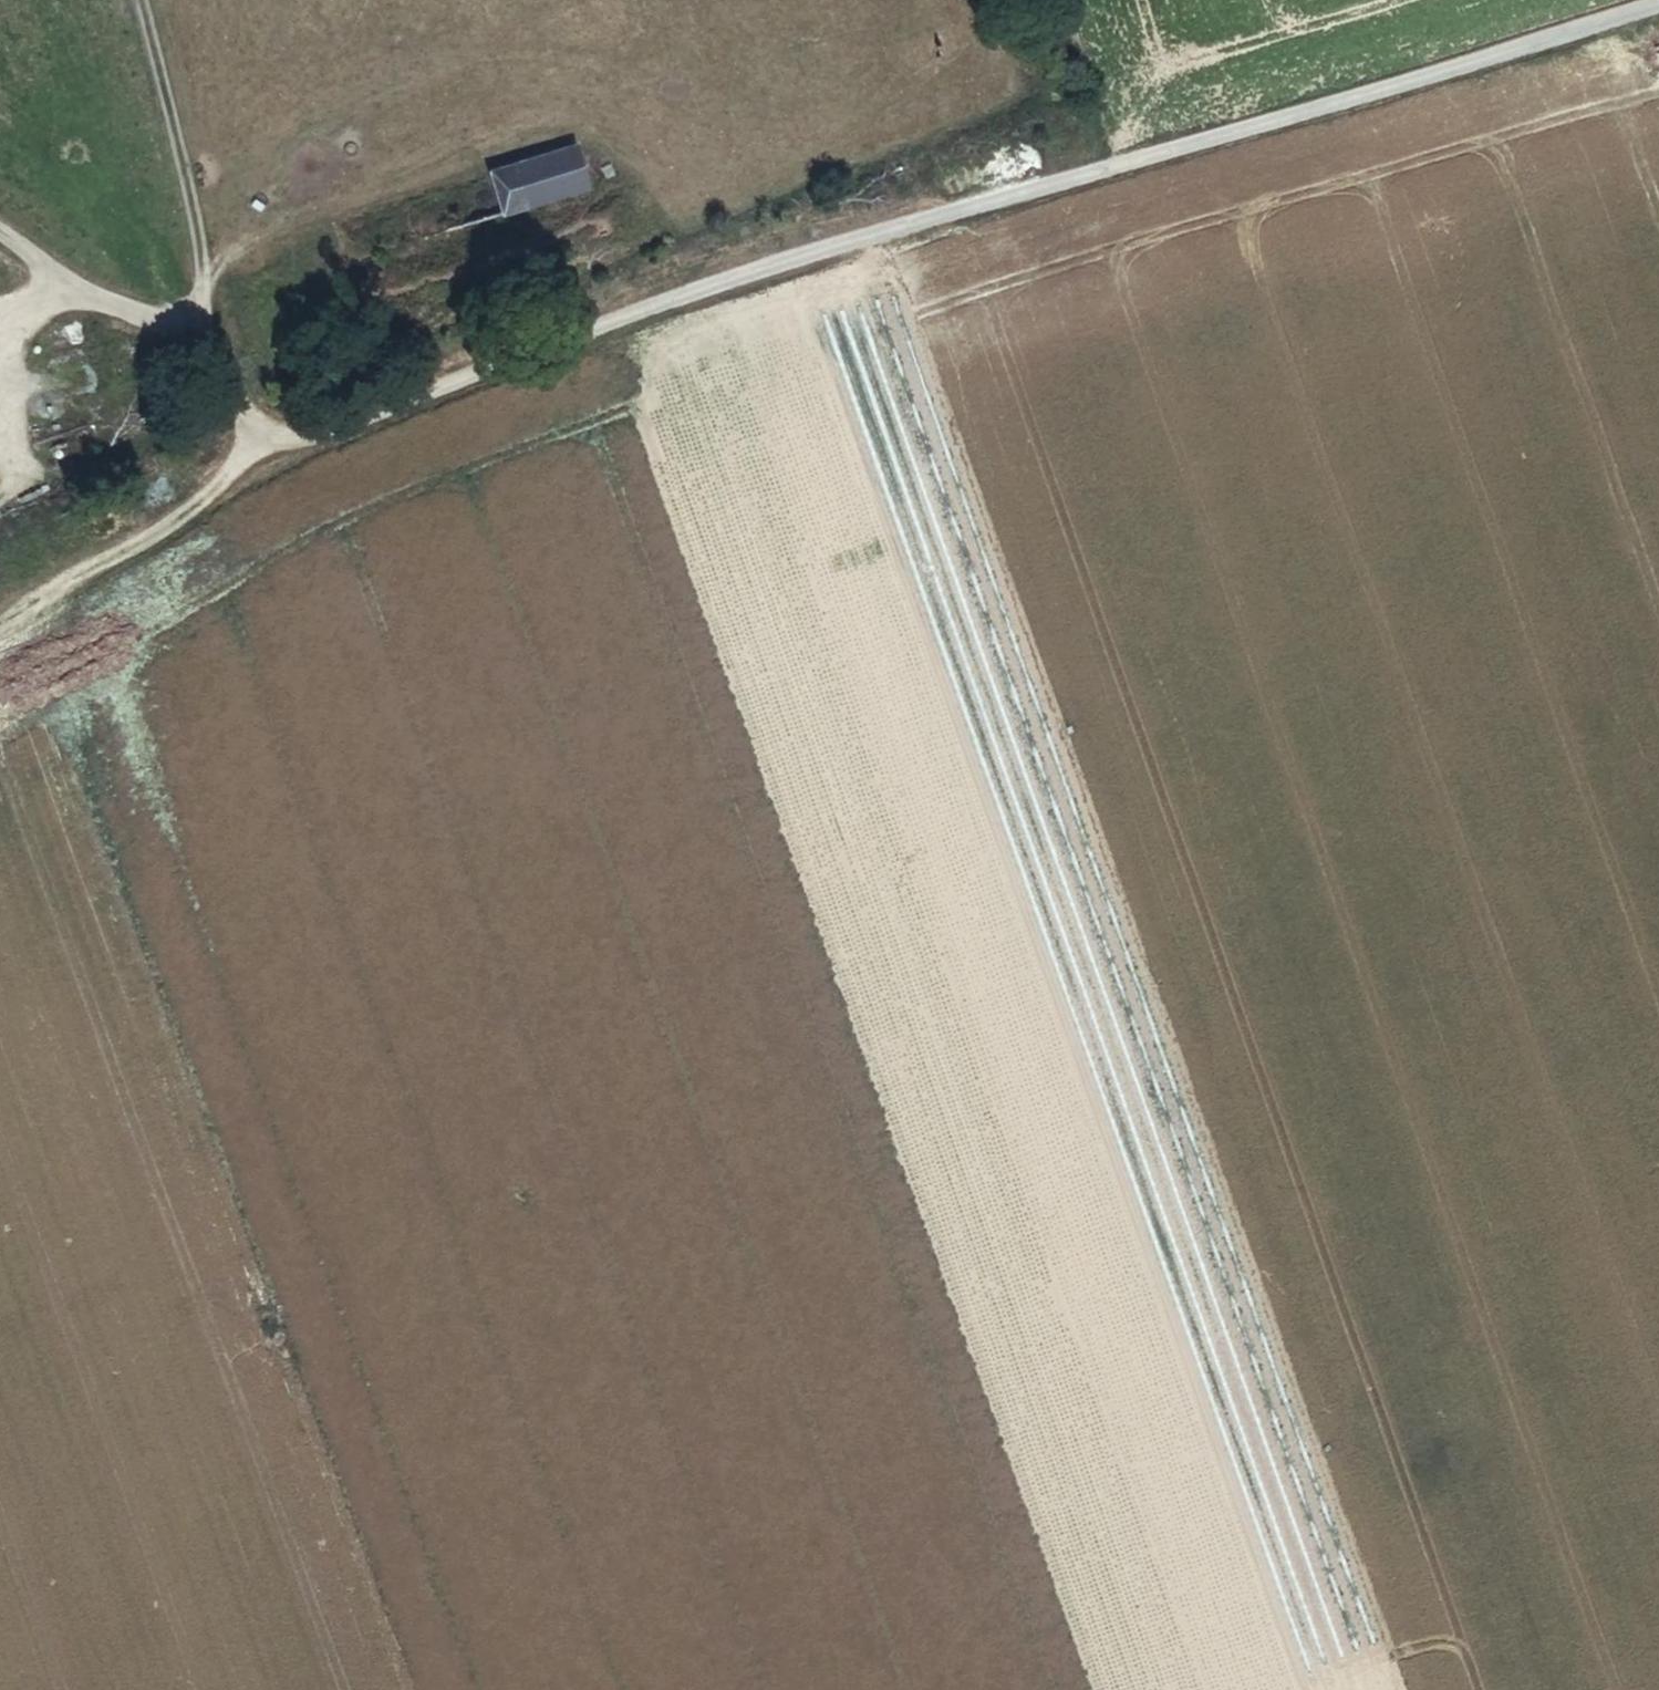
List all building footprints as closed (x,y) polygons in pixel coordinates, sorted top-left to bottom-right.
[(502,218),(591,189),(576,142),(488,172),(502,218)]
